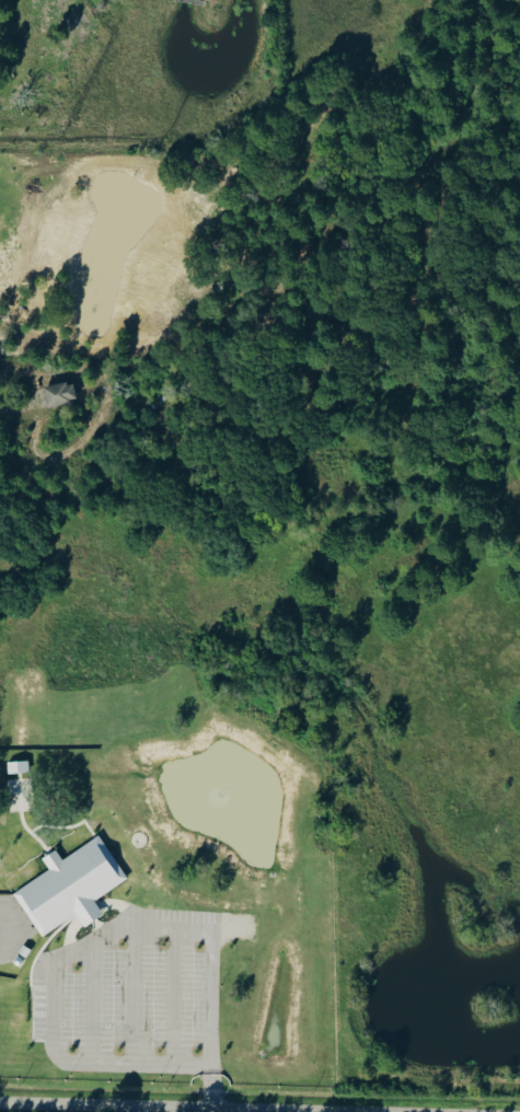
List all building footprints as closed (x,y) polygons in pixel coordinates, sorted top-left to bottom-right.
[(48,408),(77,400),(72,381),(43,388),(48,408)] [(29,773),(29,762),(8,763),(8,774),(29,773)] [(42,938),(78,916),(84,927),(104,916),(95,901),(128,881),(101,836),(62,859),(57,850),(42,859),(50,871),(14,893),(42,938)]
